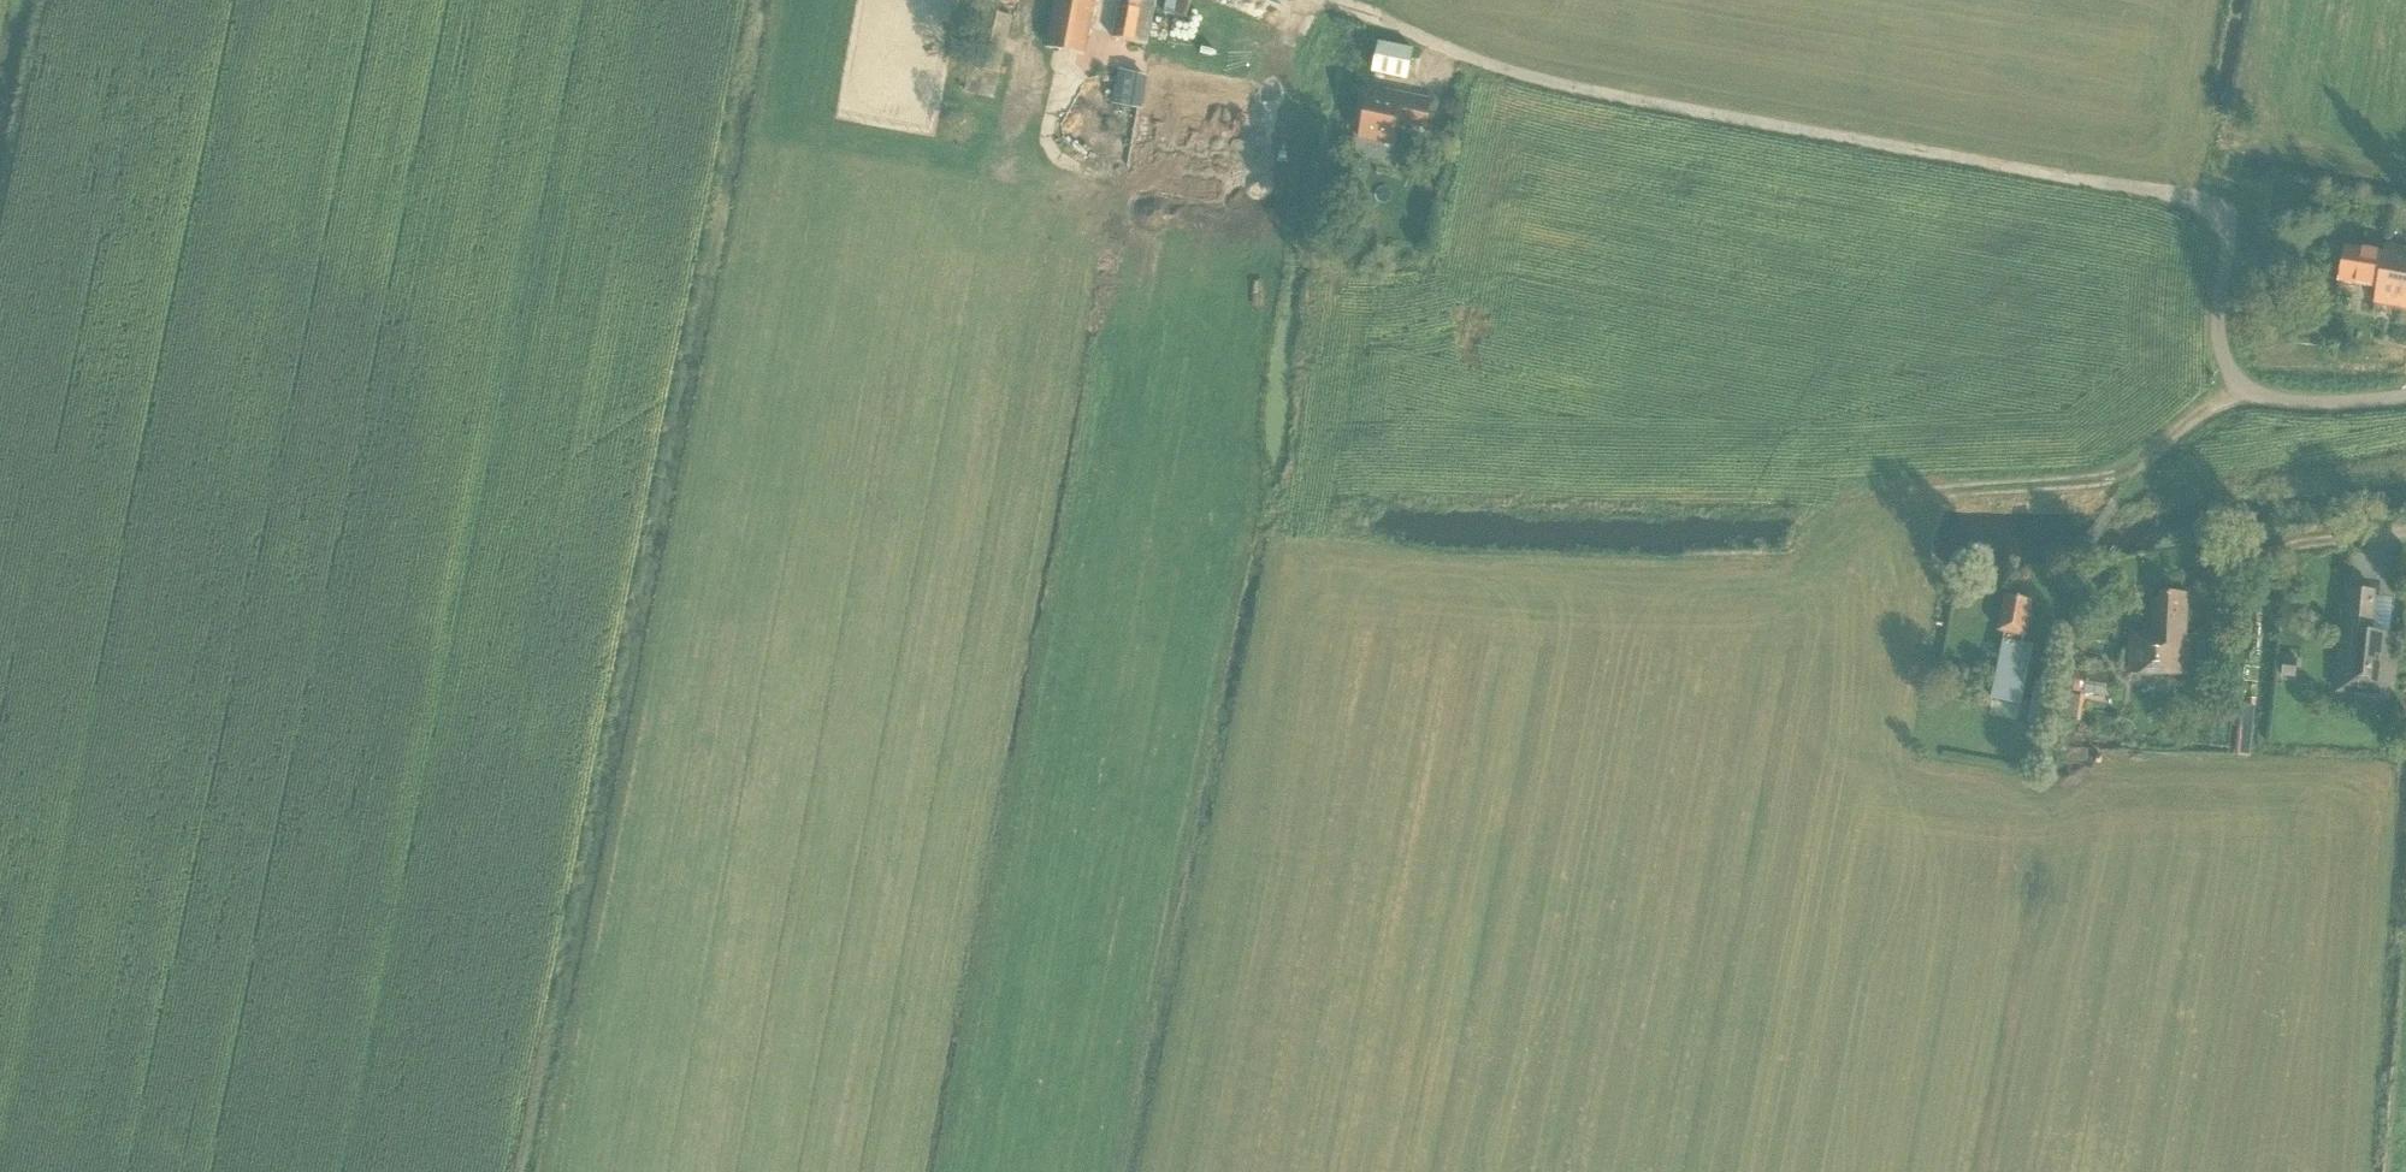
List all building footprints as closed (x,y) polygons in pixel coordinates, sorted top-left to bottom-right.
[(1094,0),(1055,0),(1046,46),(1084,53),(1094,0)] [(1112,36),(1148,43),(1151,26),(1161,27),(1167,1),(1163,0),(1119,0),(1112,36)] [(1014,16),(986,10),(967,91),(995,97),(1014,16)] [(1415,49),(1379,40),(1371,71),(1407,81),(1415,49)] [(1432,98),(1387,89),(1370,85),(1360,139),(1396,146),(1398,136),(1401,122),(1426,127),(1432,98)] [(2385,245),(2384,252),(2343,245),(2337,280),(2377,287),(2374,302),(2405,308),(2405,249),(2385,245)] [(2387,697),(2393,634),(2370,631),(2373,592),(2350,589),(2347,609),(2342,608),(2336,691),(2387,697)] [(2188,673),(2190,635),(2186,635),(2188,593),(2160,592),(2159,599),(2152,599),(2151,632),(2130,631),(2128,673),(2188,673)] [(2024,636),(2031,600),(2005,595),(1998,632),(2004,633),(2003,640),(1993,688),(1994,688),(1991,700),(2019,706),(2032,646),(2022,643),(2022,642),(2023,636),(2024,636)] [(2296,660),(2282,659),(2281,677),(2295,677),(2296,660)] [(2099,670),(2086,668),(2082,693),(2104,697),(2107,675),(2098,673),(2099,670)] [(2238,725),(2235,753),(2247,754),(2250,727),(2238,725)]
